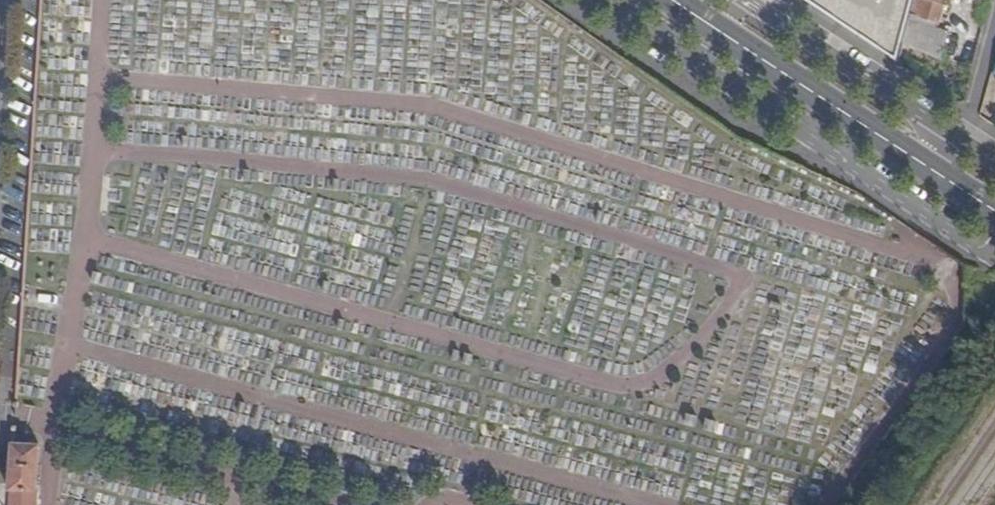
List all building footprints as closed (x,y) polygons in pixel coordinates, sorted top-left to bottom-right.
[(915,0),(795,0),(897,68),(902,48),(915,0)] [(902,48),(941,63),(950,35),(936,31),(942,6),(948,7),(950,0),(915,0),(902,48)] [(32,289),(61,298),(63,289),(34,280),(32,289)] [(58,309),(61,298),(32,289),(29,301),(58,309)] [(9,504),(36,504),(40,450),(13,448),(9,504)]
